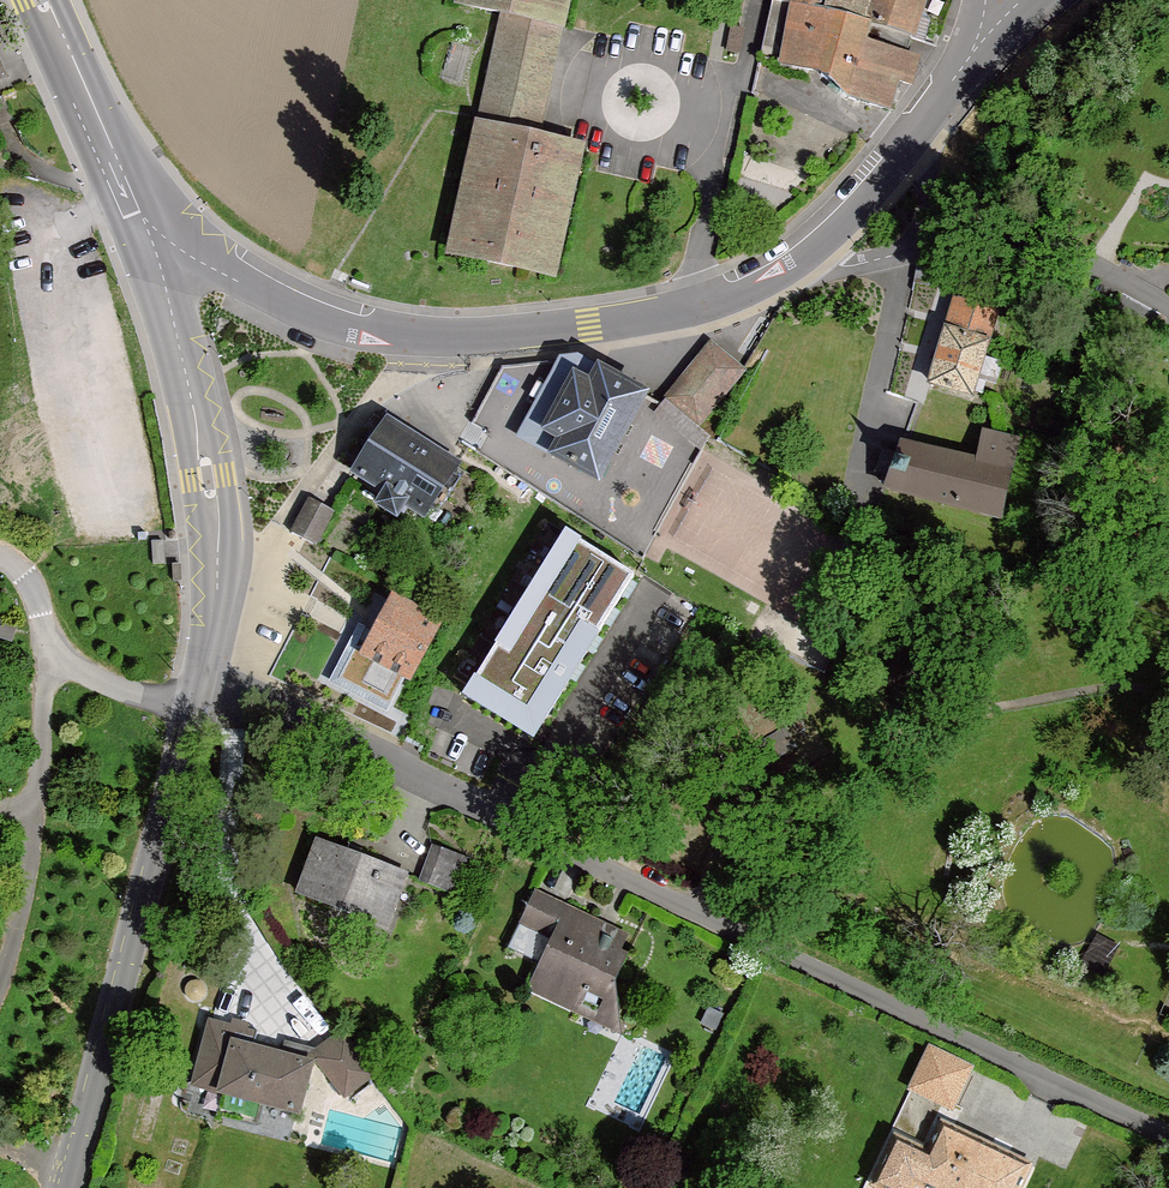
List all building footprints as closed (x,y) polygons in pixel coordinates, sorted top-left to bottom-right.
[(586,154),(541,144),(572,0),(457,0),(454,14),(499,24),(446,265),(556,289),(586,154)] [(796,0),(773,0),(762,60),(783,66),(794,10),(796,0)] [(831,0),(796,0),(794,10),(827,19),(831,0)] [(874,0),(831,0),(827,19),(867,30),(874,0)] [(921,45),(934,0),(874,0),(867,30),(878,34),(921,45)] [(917,91),(924,63),(874,51),(878,34),(867,30),(827,19),(794,10),(783,66),(782,72),(835,90),(856,111),(896,117),(903,88),(917,91)] [(9,79),(0,58),(0,84),(9,79)] [(951,297),(923,385),(969,400),(996,311),(951,297)] [(711,339),(664,396),(701,426),(747,369),(711,339)] [(537,429),(552,438),(543,454),(596,483),(643,396),(591,366),(586,376),(570,368),(537,429)] [(459,462),(384,413),(346,472),(376,492),(369,503),(393,518),(401,506),(422,520),(459,462)] [(1002,520),(1023,438),(984,428),(976,457),(902,438),(898,452),(883,448),(877,472),(887,475),(884,490),(1002,520)] [(332,510),(306,499),(289,531),(315,545),(332,510)] [(566,526),(461,692),(534,737),(638,572),(566,526)] [(390,596),(358,654),(367,659),(357,678),(361,691),(375,698),(392,695),(397,698),(436,619),(390,596)] [(10,641),(16,624),(0,618),(0,637),(10,641)] [(799,745),(785,713),(744,731),(759,763),(799,745)] [(409,871),(316,837),(295,892),(388,927),(409,871)] [(426,860),(419,879),(455,893),(468,857),(432,844),(426,860)] [(552,896),(535,889),(520,922),(552,937),(527,989),(597,1022),(618,979),(630,953),(622,949),(630,933),(552,896)] [(304,1056),(251,1043),(255,1030),(214,1019),(207,1017),(189,1086),(300,1116),(314,1061),(344,1100),(377,1074),(342,1028),(336,1033),(315,1048),(304,1056)] [(929,1046),(908,1091),(953,1112),(957,1104),(974,1067),(929,1046)] [(1034,1165),(953,1127),(943,1122),(929,1152),(895,1136),(871,1187),(1023,1187),(1034,1165)]
